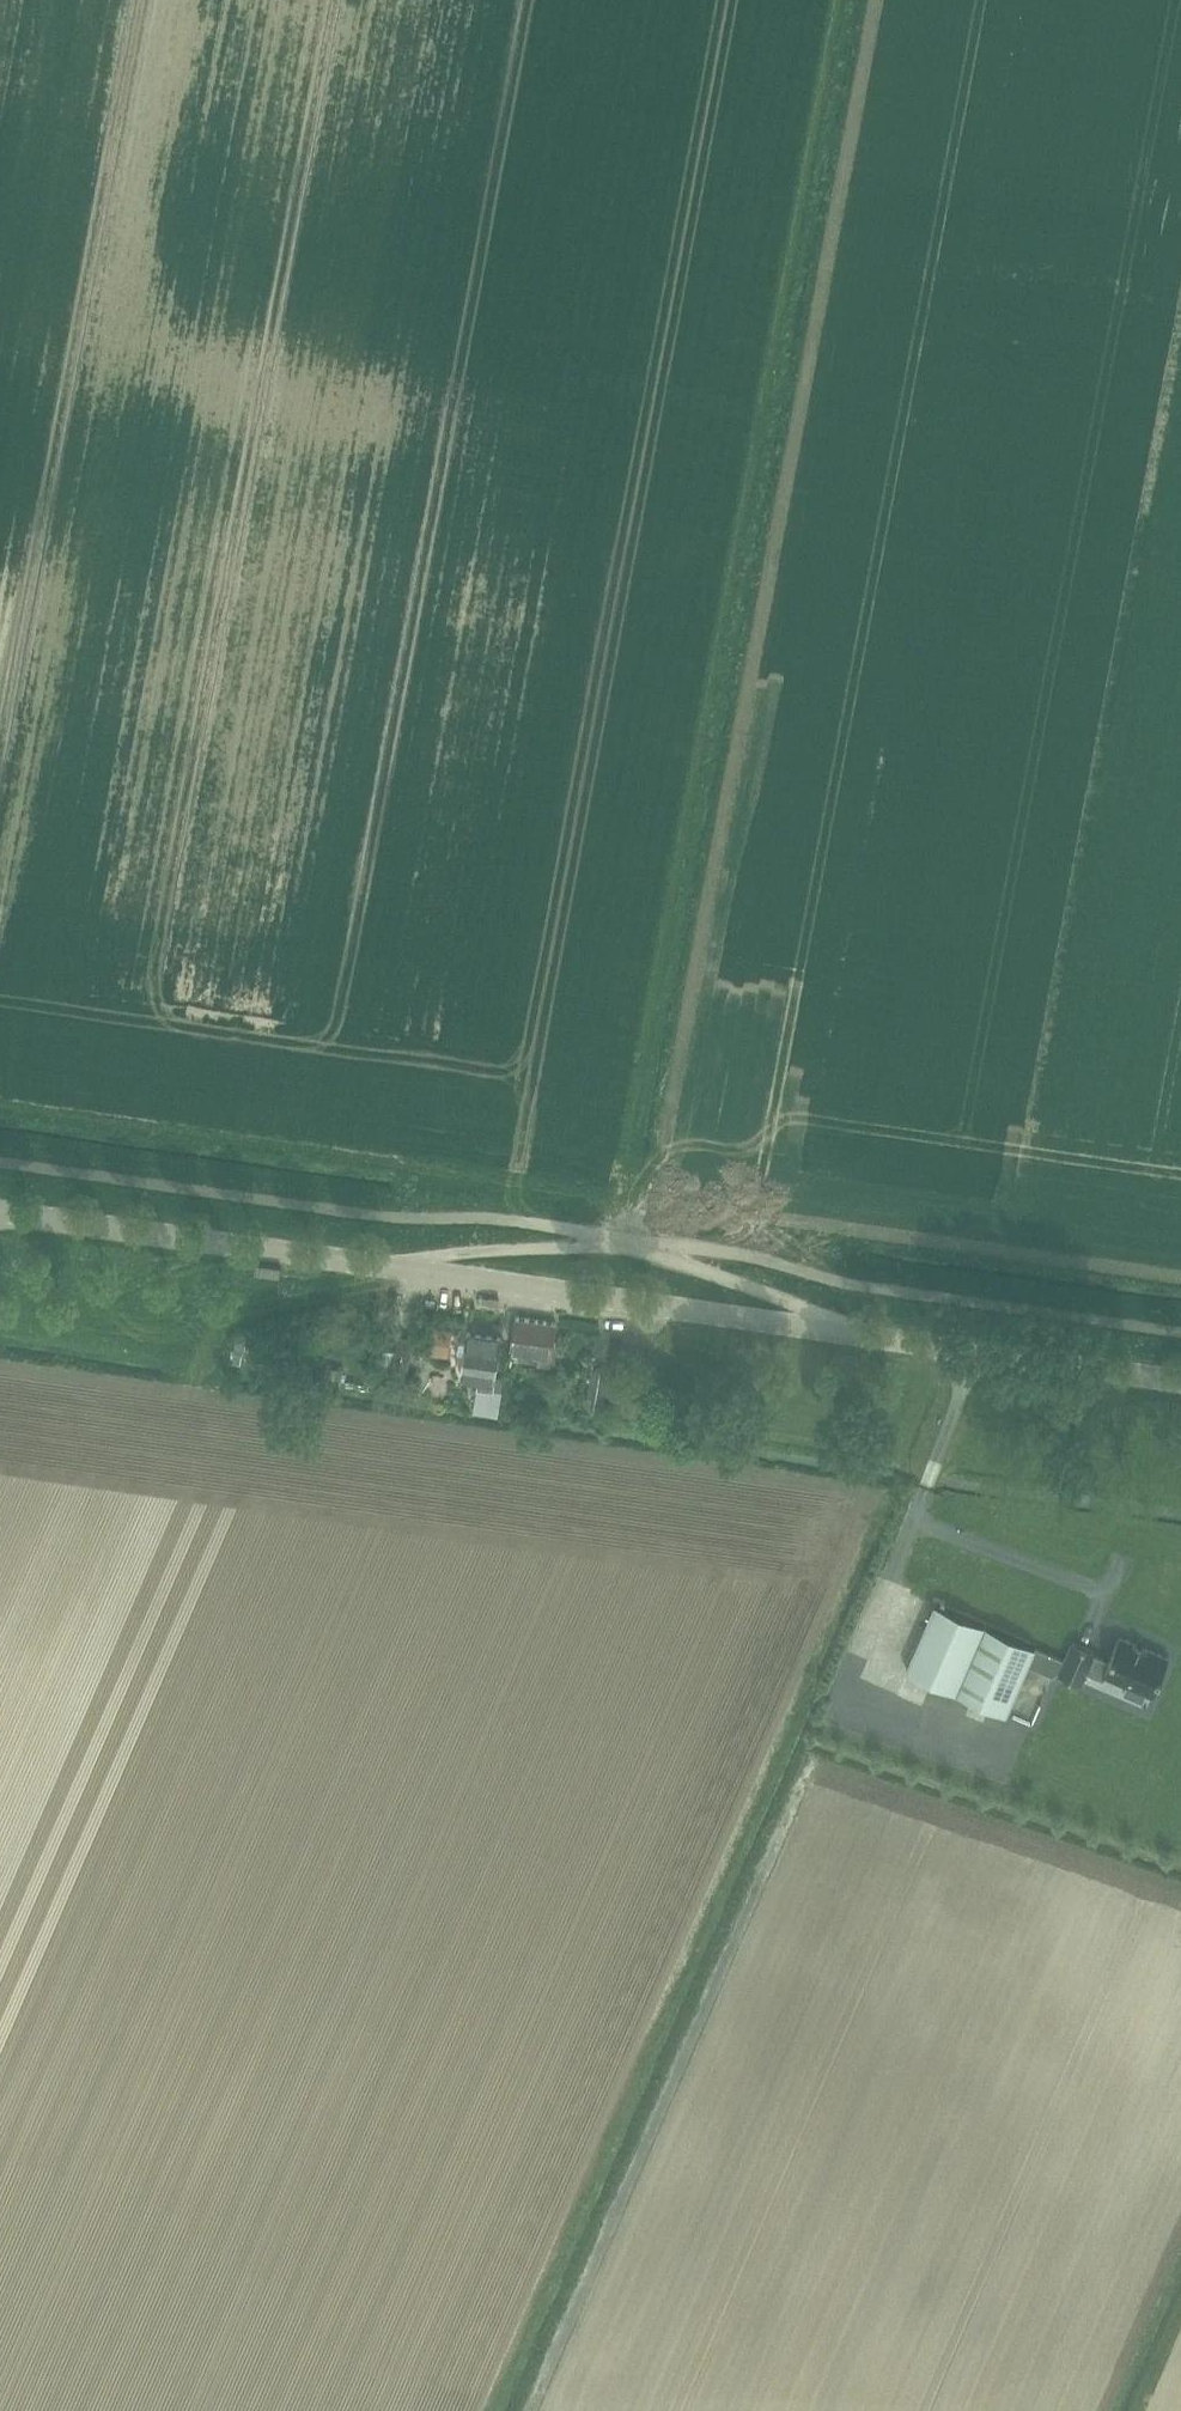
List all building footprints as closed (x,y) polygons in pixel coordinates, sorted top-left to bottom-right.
[(511,1356),(552,1361),(557,1323),(516,1317),(511,1356)] [(426,1325),(422,1351),(449,1356),(454,1330),(426,1325)] [(465,1351),(462,1375),(478,1377),(477,1385),(475,1398),(474,1405),(473,1410),(498,1415),(499,1415),(500,1409),(501,1403),(503,1389),(504,1377),(497,1376),(499,1364),(503,1337),(468,1331),(467,1339),(467,1340),(465,1351)] [(399,1334),(393,1366),(391,1375),(407,1378),(408,1369),(414,1337),(399,1334)] [(603,1408),(609,1369),(594,1367),(588,1405),(603,1408)] [(936,1604),(908,1671),(956,1692),(1007,1713),(1035,1646),(936,1604)] [(1072,1642),(1058,1672),(1083,1684),(1089,1674),(1104,1680),(1106,1675),(1127,1686),(1124,1693),(1144,1701),(1147,1693),(1153,1696),(1170,1655),(1120,1633),(1108,1659),(1072,1642)]
